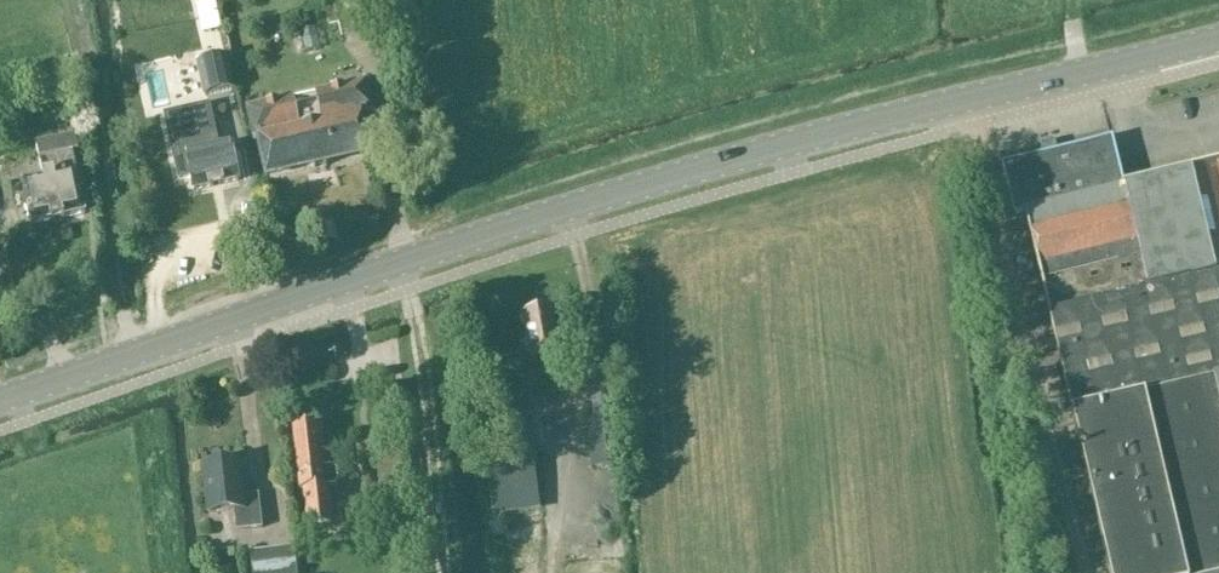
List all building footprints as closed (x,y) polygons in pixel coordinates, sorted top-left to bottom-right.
[(233,89),(225,57),(195,64),(203,96),(233,89)] [(333,160),(371,152),(362,118),(373,115),(366,81),(246,108),(254,141),(259,140),(267,175),(304,167),(313,169),(326,166),(333,160)] [(186,159),(177,161),(181,177),(190,175),(193,192),(239,182),(231,148),(219,151),(209,107),(188,112),(198,156),(186,159)] [(34,144),(41,180),(22,184),(30,226),(85,215),(80,189),(83,188),(73,137),(34,144)] [(1112,140),(1002,166),(1015,216),(1024,214),(1110,572),(1218,572),(1218,164),(1123,187),(1112,140)] [(561,357),(552,312),(523,317),(531,362),(549,359),(553,381),(570,378),(566,356),(561,357)] [(496,352),(478,355),(487,408),(505,405),(496,352)] [(1055,368),(1040,371),(1045,392),(1059,389),(1055,368)] [(617,468),(612,397),(589,398),(594,469),(617,468)] [(536,466),(528,408),(497,412),(506,472),(487,475),(490,493),(535,486),(532,466),(536,466)] [(322,468),(318,426),(293,429),(299,490),(304,490),(308,529),(330,526),(325,487),(334,486),(337,482),(336,470),(332,467),(322,468)] [(239,463),(203,467),(208,514),(234,511),(236,532),(262,529),(258,495),(243,497),(239,463)] [(292,548),(247,553),(250,572),(306,572),(303,550),(292,551),(292,548)]
